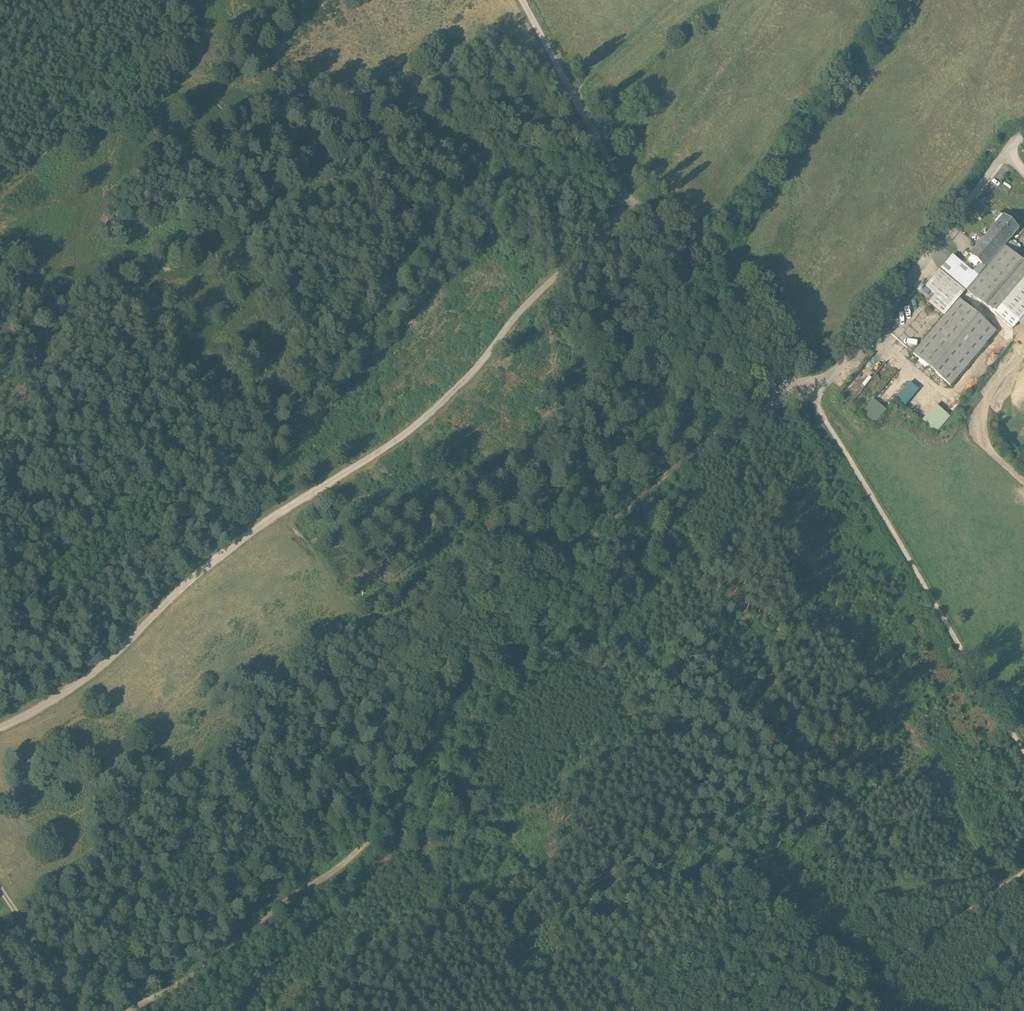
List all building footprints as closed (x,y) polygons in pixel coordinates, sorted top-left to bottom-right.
[(1003,216),(983,239),(998,251),(1003,246),(1014,255),(1019,248),(1009,239),(1018,228),(1003,216)] [(984,268),(998,251),(983,239),(970,255),(984,268)] [(940,270),(965,292),(966,291),(994,313),(1012,328),(1023,315),(1023,263),(1014,255),(1003,246),(998,251),(984,268),(970,255),(963,263),(954,255),(940,270)] [(965,292),(940,270),(926,287),(936,295),(930,302),(944,315),(965,292)] [(996,330),(960,299),(913,353),(950,385),(996,330)] [(873,396),(862,410),(876,421),(887,406),(873,396)]
